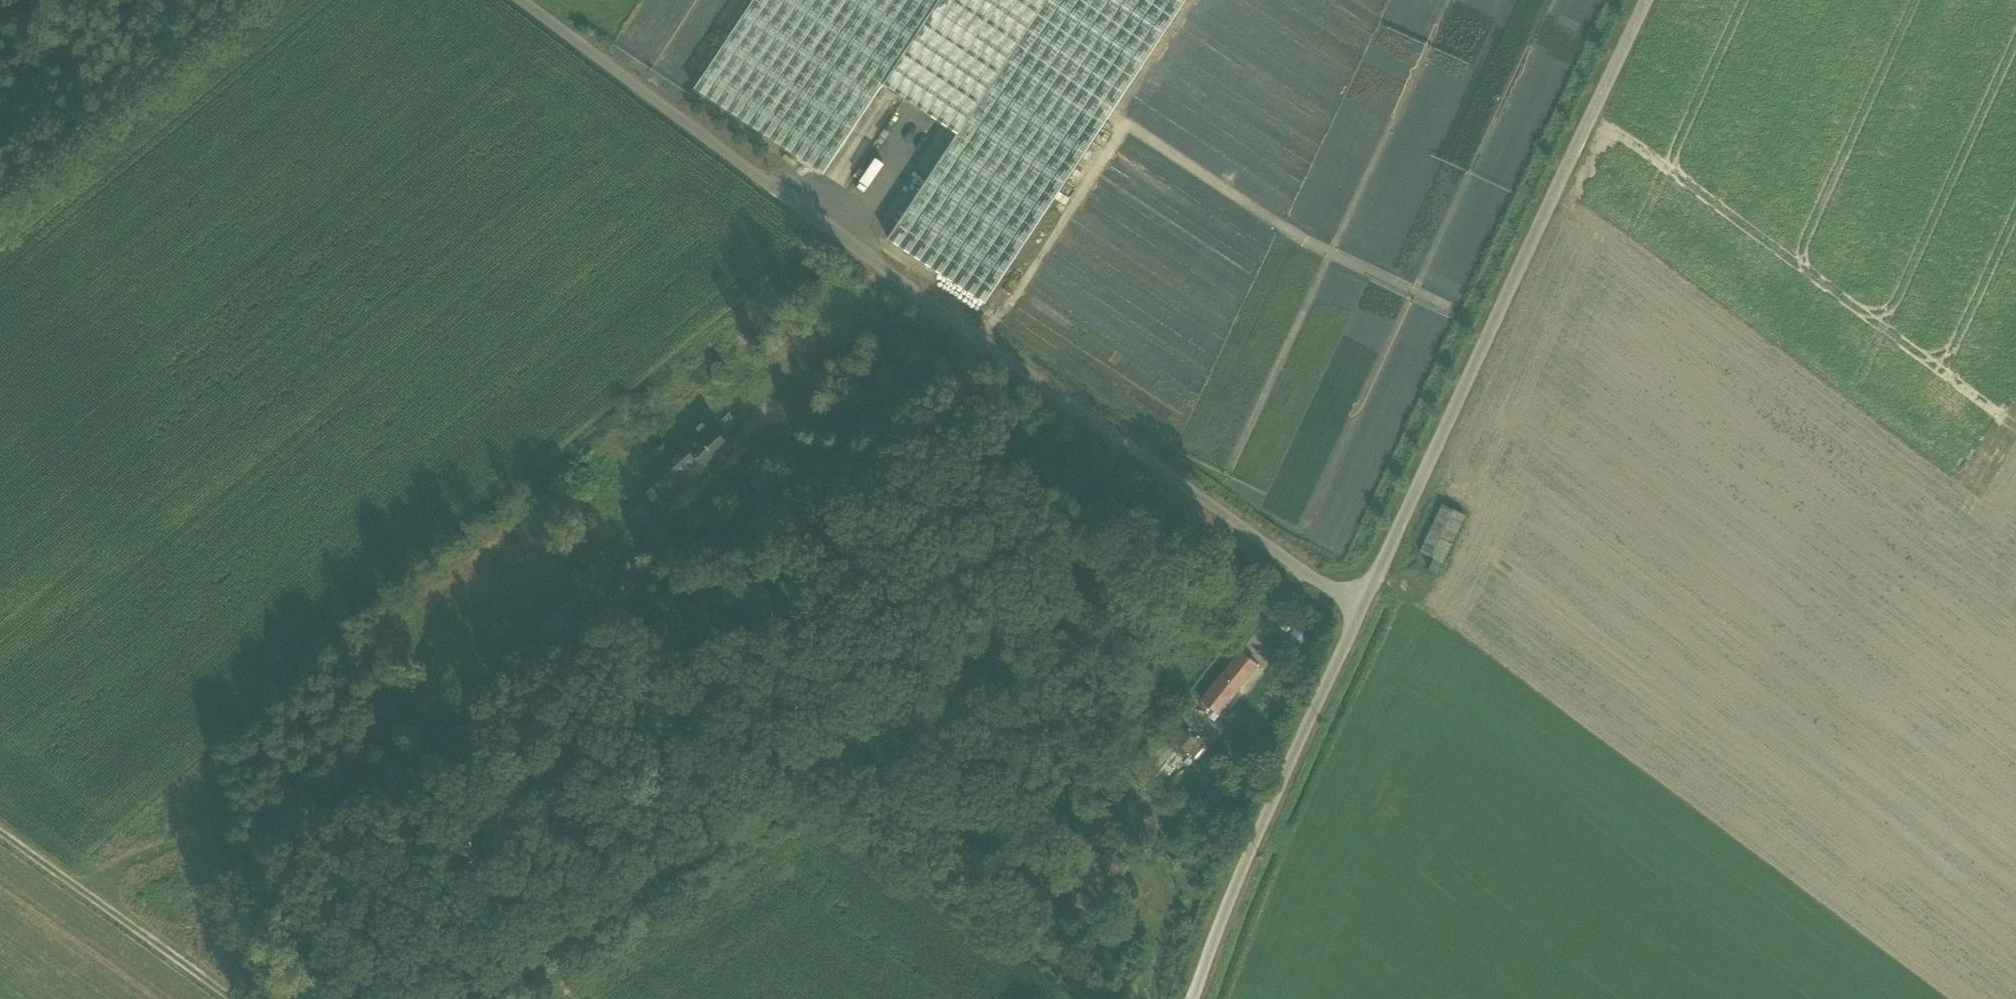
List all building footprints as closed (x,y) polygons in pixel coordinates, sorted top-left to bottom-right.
[(694,88),(823,174),(883,84),(926,113),(1002,0),(752,0),(694,88)] [(926,113),(957,134),(887,239),(984,303),(1186,0),(1002,0),(926,113)] [(710,425),(686,448),(705,468),(729,445),(710,425)] [(705,468),(686,448),(650,480),(669,501),(705,468)] [(1421,552),(1445,561),(1465,512),(1441,503),(1421,552)] [(1246,652),(1210,698),(1230,713),(1265,667),(1246,652)] [(1198,727),(1170,753),(1187,772),(1215,746),(1198,727)]
